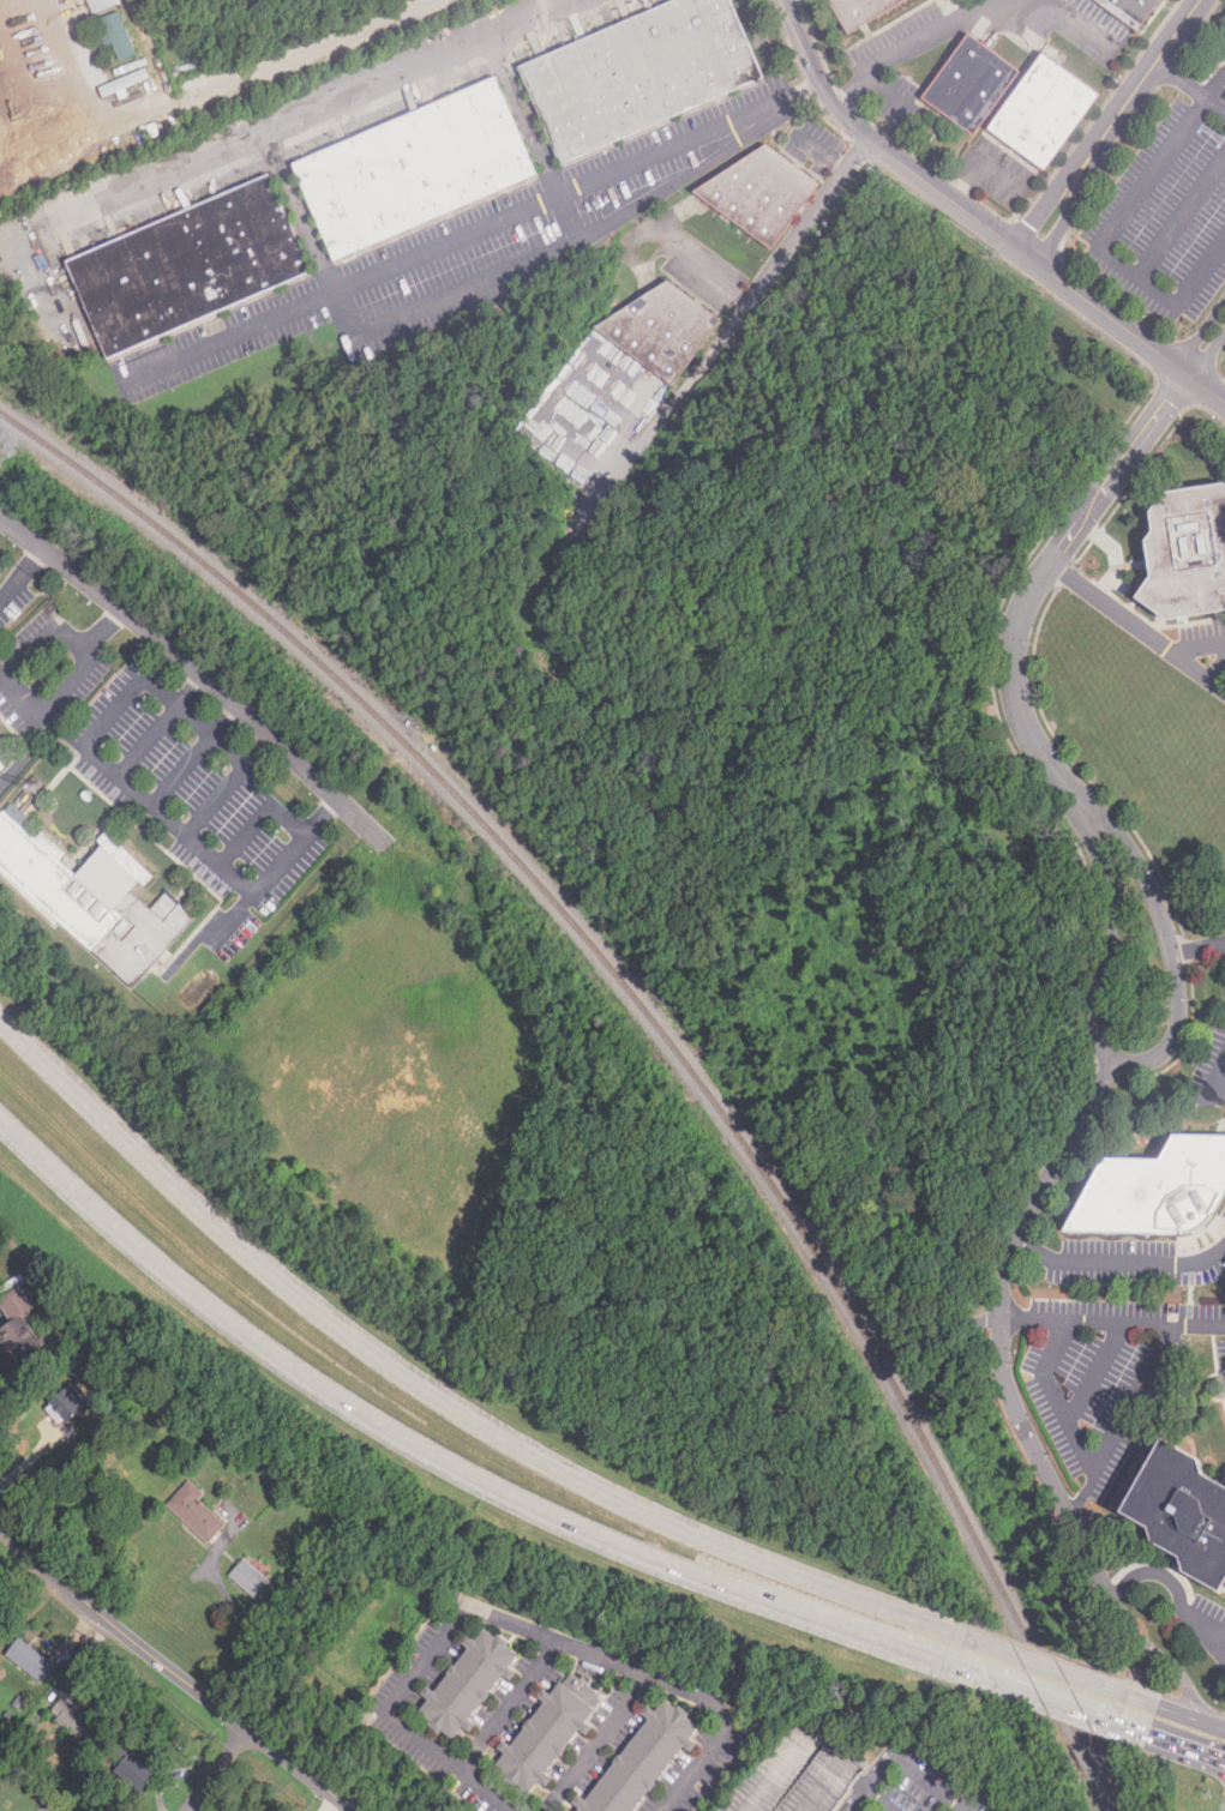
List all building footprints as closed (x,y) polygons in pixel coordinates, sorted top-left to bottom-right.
[(94,14),(120,2),(119,0),(88,0),(94,14)] [(518,67),(675,0),(731,0),(764,76),(560,163),(518,67)] [(849,32),(831,0),(904,0),(849,32)] [(1139,30),(1098,0),(1161,0),(1139,30)] [(101,18),(116,61),(136,54),(119,11),(101,18)] [(923,98),(969,34),(1021,71),(973,136),(923,98)] [(987,130),(1044,52),(1101,94),(1045,172),(987,130)] [(335,260),(293,163),(496,76),(538,172),(335,260)] [(771,248),(695,191),(767,143),(821,182),(771,248)] [(107,359),(65,261),(269,174),(311,270),(107,359)] [(673,384),(595,327),(668,279),(721,319),(673,384)] [(1145,512),(1147,531),(1140,540),(1143,578),(1130,598),(1159,619),(1218,613),(1224,603),(1224,489),(1218,485),(1160,491),(1145,512)] [(133,987),(194,916),(166,891),(150,909),(132,894),(151,873),(106,834),(73,872),(2,811),(0,814),(0,872),(133,987)] [(1059,1232),(1179,1235),(1202,1227),(1217,1208),(1224,1192),(1224,1137),(1169,1136),(1155,1161),(1099,1159),(1059,1232)] [(24,1366),(49,1348),(24,1313),(30,1308),(16,1288),(0,1300),(0,1334),(24,1366)] [(46,1403),(64,1424),(90,1400),(73,1380),(46,1403)] [(1178,1550),(1170,1568),(1218,1592),(1224,1577),(1224,1486),(1196,1472),(1201,1460),(1155,1437),(1115,1518),(1178,1550)] [(199,1499),(204,1494),(190,1480),(166,1504),(208,1545),(226,1526),(199,1499)] [(228,1576),(260,1602),(275,1584),(242,1559),(228,1576)] [(520,1654),(485,1628),(475,1641),(473,1638),(434,1689),(428,1684),(421,1695),(428,1701),(418,1713),(454,1740),(462,1728),(469,1733),(476,1723),(470,1719),(502,1677),(510,1684),(517,1674),(509,1667),(520,1654)] [(5,1655),(42,1683),(55,1665),(18,1637),(5,1655)] [(604,1698),(569,1672),(548,1699),(546,1697),(504,1752),(505,1753),(494,1768),(529,1794),(539,1782),(540,1783),(604,1698)] [(569,1810),(630,1810),(699,1722),(661,1692),(569,1810)] [(101,1727),(64,1695),(49,1711),(86,1744),(101,1727)] [(717,1810),(831,1810),(869,1762),(822,1726),(815,1738),(791,1716),(717,1810)] [(156,1774),(130,1751),(114,1769),(140,1792),(156,1774)]
